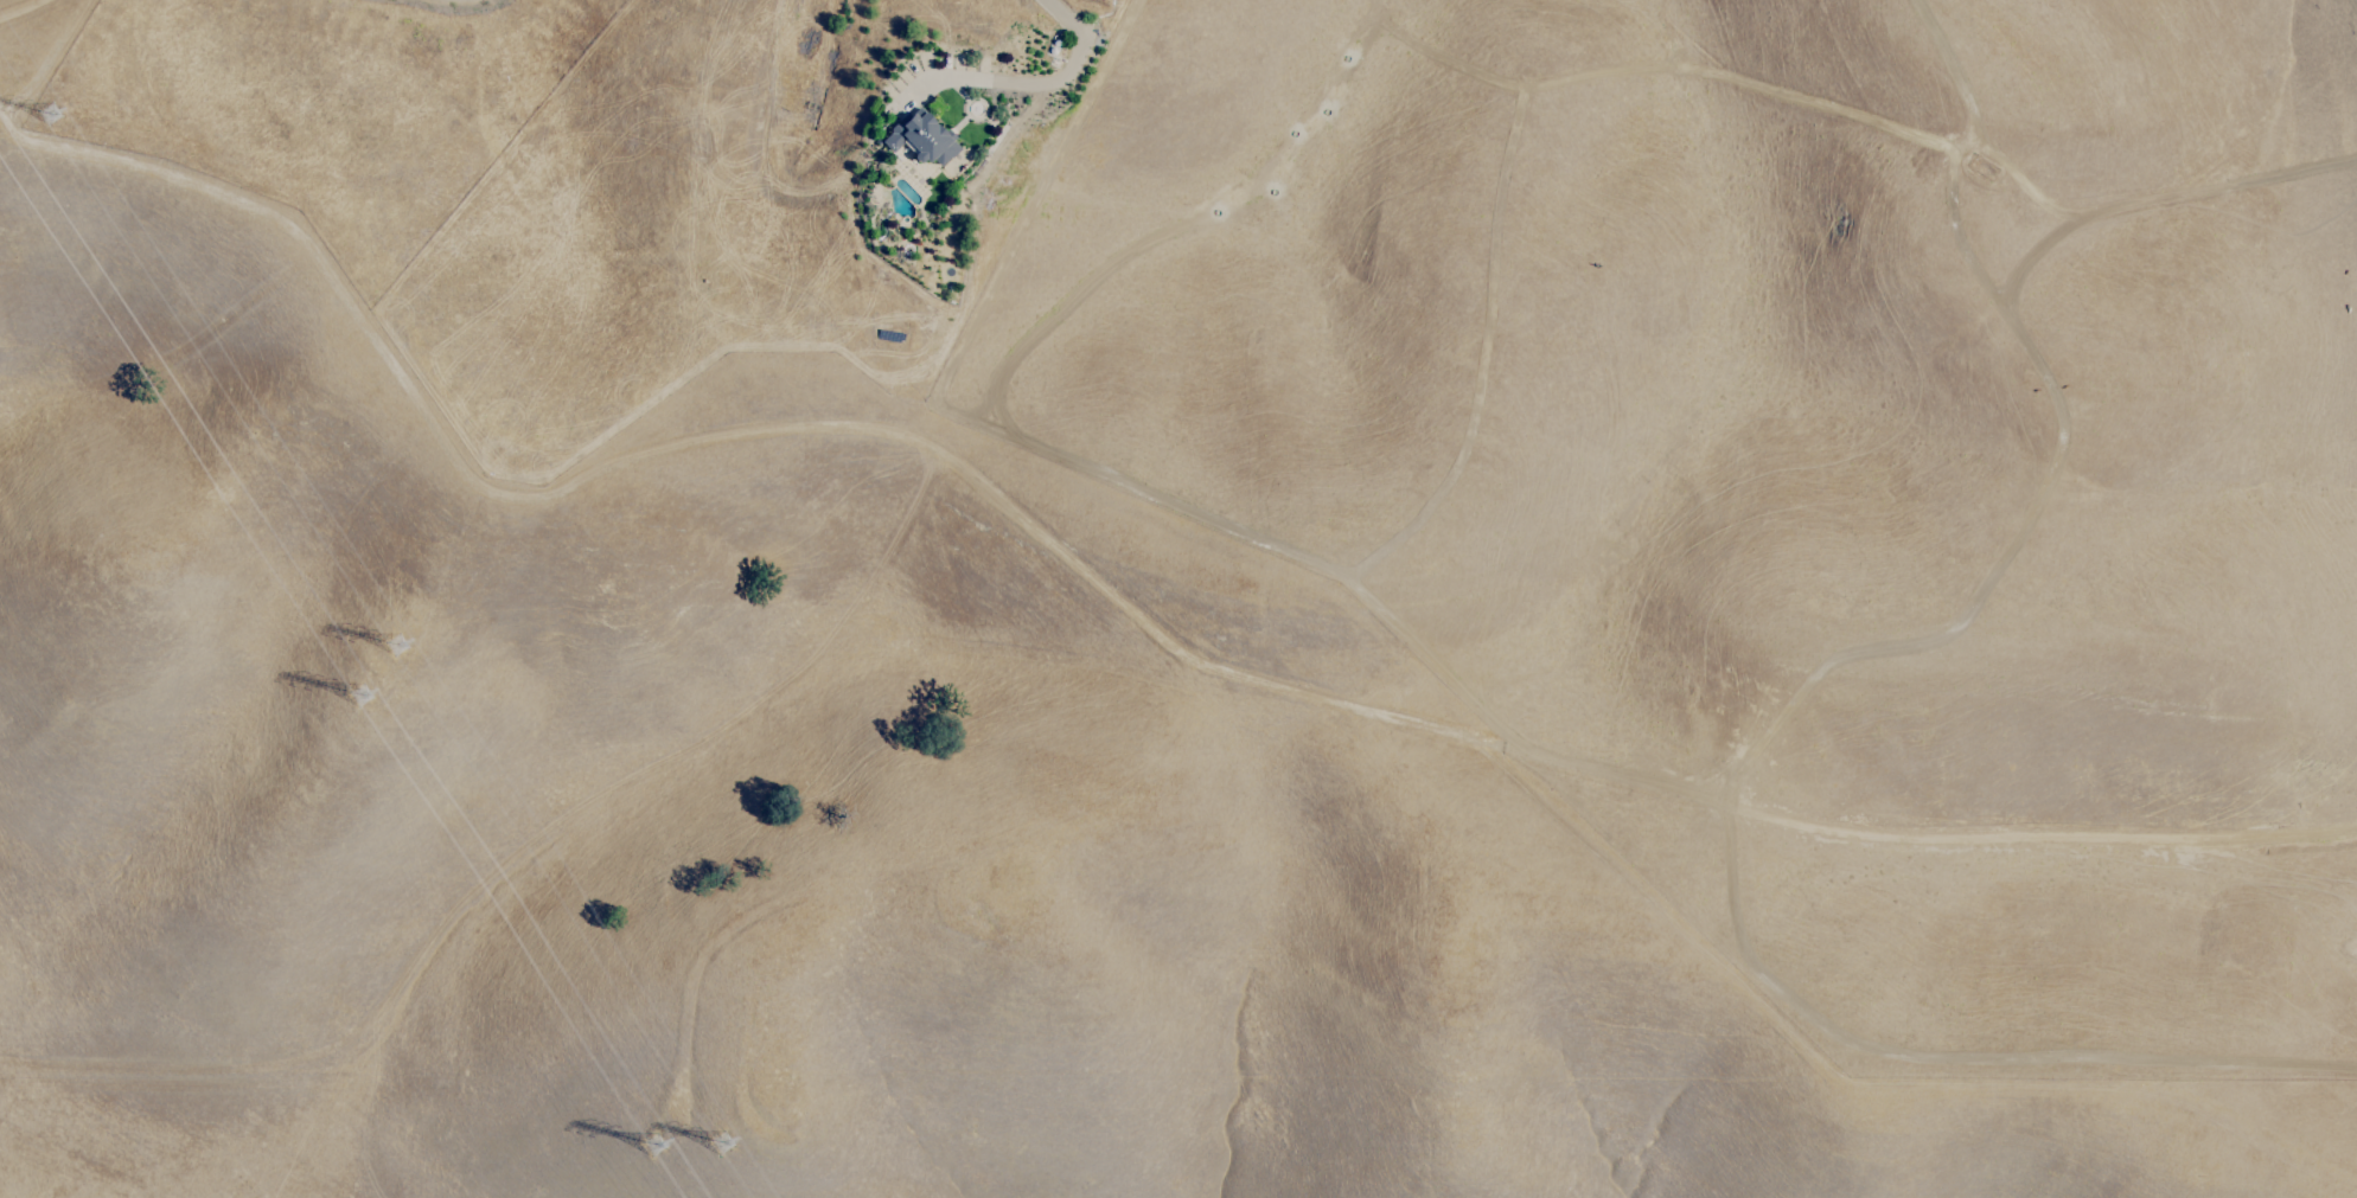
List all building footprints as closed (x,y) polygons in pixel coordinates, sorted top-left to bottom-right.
[(890,154),(904,141),(915,154),(911,157),(921,167),(930,159),(938,168),(959,150),(920,106),(879,142),(890,154)]
